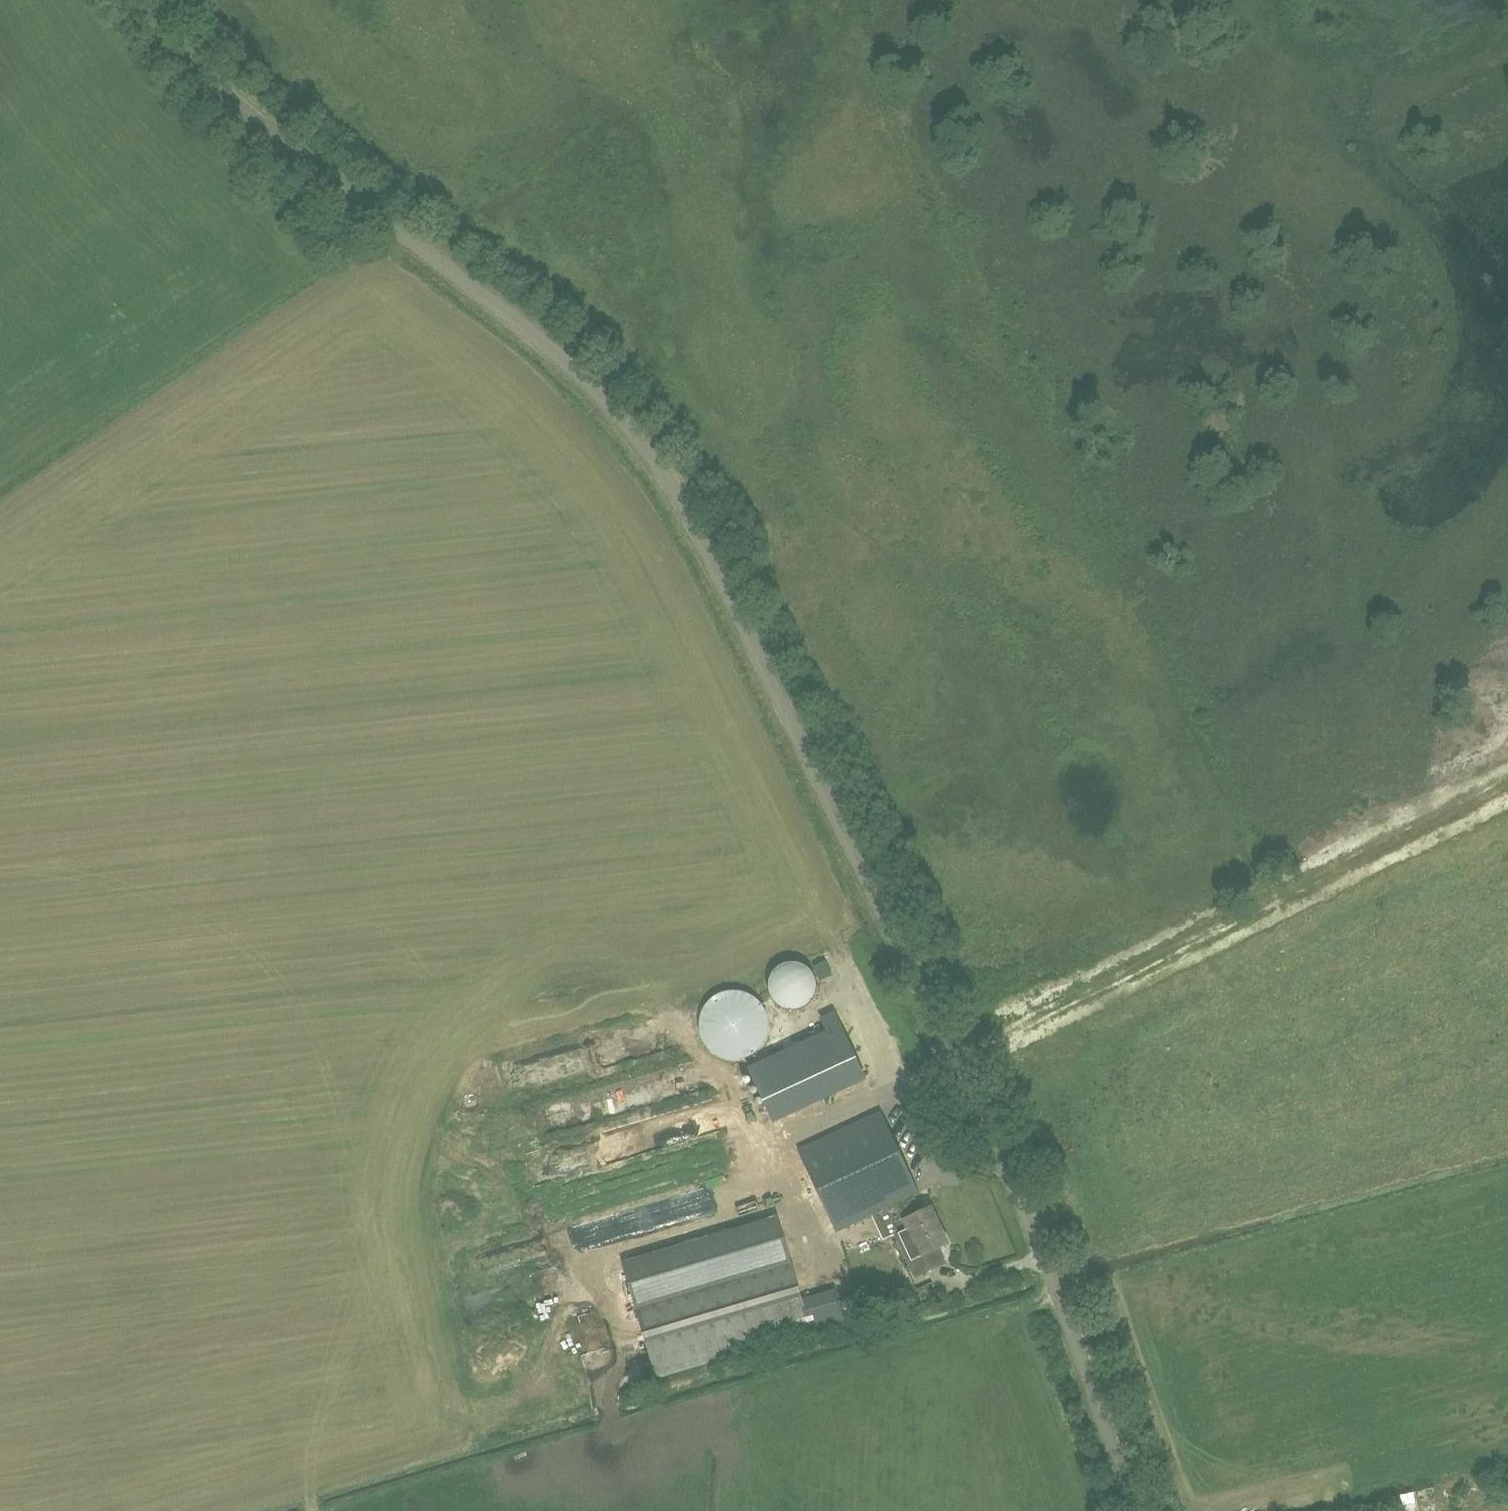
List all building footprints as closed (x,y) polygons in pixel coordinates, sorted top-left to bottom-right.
[(809,998),(794,960),(760,974),(776,1012),(809,998)] [(768,1034),(769,1026),(769,1023),(767,1015),(763,1006),(760,1003),(753,997),(748,994),(744,993),(734,991),(730,992),(722,994),(715,997),(709,1002),(706,1006),(702,1014),(700,1019),(700,1028),(700,1033),(703,1042),(706,1046),(711,1052),(718,1057),(721,1058),(729,1061),(734,1061),(743,1060),(748,1058),(752,1056),(760,1050),(763,1046),(767,1038),(768,1034)] [(819,1034),(736,1067),(758,1124),(856,1084),(827,1013),(813,1019),(819,1034)] [(895,1234),(903,1251),(916,1278),(945,1264),(938,1249),(948,1244),(932,1207),(922,1212),(914,1195),(920,1193),(881,1111),(798,1150),(836,1232),(887,1208),(899,1233),(895,1234)] [(657,1377),(812,1331),(778,1219),(624,1265),(657,1377)] [(1398,1510),(1406,1510),(1415,1509),(1410,1490),(1394,1494),(1398,1510)]
